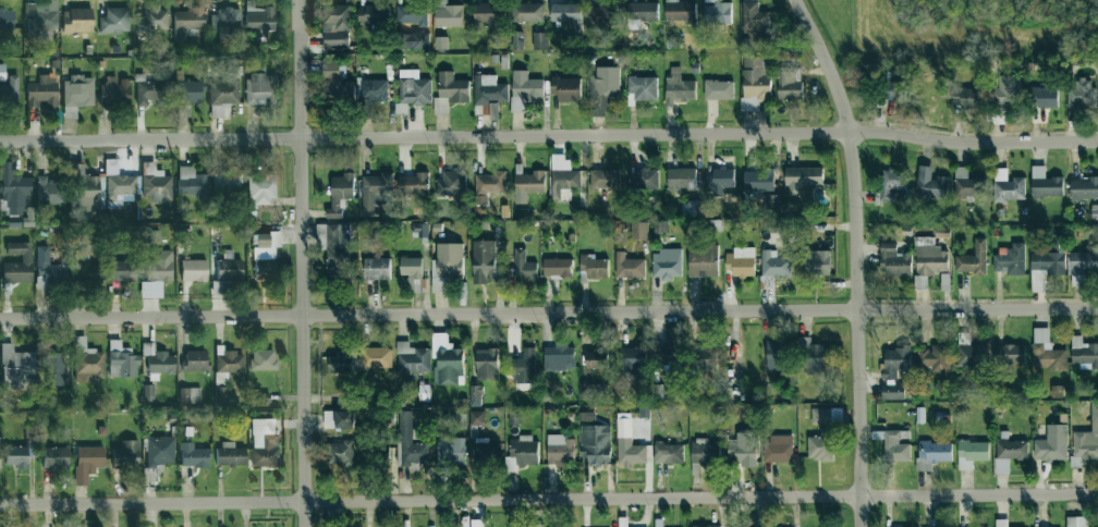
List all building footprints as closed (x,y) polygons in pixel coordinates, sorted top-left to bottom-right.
[(254,28),(254,37),(265,38),(265,30),(274,30),(274,8),(253,7),(253,0),(251,0),(245,0),(245,28),(254,28)] [(463,27),(463,5),(447,5),(447,0),(436,0),(435,26),(463,27)] [(695,2),(678,2),(678,0),(665,0),(666,22),(696,21),(695,2)] [(657,2),(626,3),(627,22),(657,21),(657,2)] [(742,32),(768,33),(768,11),(758,11),(758,2),(742,2),(742,32)] [(56,4),(26,3),(26,33),(39,34),(39,40),(55,41),(56,4)] [(474,23),(487,23),(487,27),(500,27),(499,3),(473,3),(474,23)] [(517,21),(543,22),(544,4),(517,3),(517,21)] [(427,27),(426,4),(396,5),(397,23),(418,22),(418,27),(427,27)] [(580,4),(551,4),(551,22),(580,21),(580,4)] [(615,29),(616,5),(589,4),(588,28),(615,29)] [(136,17),(137,32),(167,31),(166,5),(143,5),(144,17),(136,17)] [(349,5),(322,5),(322,47),(350,46),(349,5)] [(389,5),(359,5),(360,30),(372,29),(372,24),(389,24),(389,5)] [(173,37),(201,38),(202,6),(188,6),(188,11),(174,11),(173,37)] [(99,33),(128,33),(128,8),(105,8),(106,16),(99,16),(99,33)] [(240,8),(216,8),(216,14),(209,14),(210,38),(241,37),(240,8)] [(13,31),(14,9),(0,9),(0,31),(13,31)] [(92,33),(92,9),(63,9),(63,33),(92,33)] [(522,31),(512,31),(512,49),(521,50),(522,31)] [(429,32),(407,33),(407,50),(429,50),(429,32)] [(533,50),(548,50),(548,33),(533,33),(533,50)] [(436,50),(446,50),(446,38),(435,38),(436,50)] [(743,99),(770,98),(769,56),(742,57),(743,99)] [(352,100),(352,80),(344,81),(344,59),(323,59),(323,100),(352,100)] [(245,78),(245,104),(276,105),(276,76),(264,76),(264,67),(250,66),(250,78),(245,78)] [(802,99),(802,81),(795,81),(794,66),(777,67),(778,100),(802,99)] [(618,67),(596,67),(596,77),(589,78),(589,116),(604,116),(604,108),(611,108),(611,101),(619,100),(618,67)] [(696,101),(695,80),(681,81),(681,67),(670,67),(671,77),(665,77),(665,106),(673,106),(673,101),(696,101)] [(419,69),(398,70),(399,104),(431,104),(431,79),(419,79),(419,69)] [(525,112),(525,102),(542,102),(542,79),(527,79),(527,70),(512,70),(511,112),(525,112)] [(453,71),(439,71),(438,98),(448,98),(448,102),(469,103),(469,80),(453,80),(453,71)] [(45,107),(57,106),(56,74),(38,74),(38,82),(26,83),(27,104),(45,104),(45,107)] [(496,75),(474,74),(473,103),(495,104),(496,75)] [(17,103),(18,75),(9,75),(8,84),(0,84),(0,102),(17,103)] [(136,106),(147,105),(147,103),(166,103),(166,81),(144,81),(144,75),(135,75),(136,106)] [(1019,105),(1020,76),(999,75),(998,105),(1019,105)] [(117,76),(105,76),(106,84),(99,84),(100,105),(129,104),(129,79),(117,79),(117,76)] [(657,77),(628,76),(628,101),(657,102),(657,77)] [(93,78),(63,77),(63,106),(93,107),(93,78)] [(557,102),(580,101),(579,77),(550,78),(551,95),(557,94),(557,102)] [(1094,108),(1095,80),(1068,79),(1067,107),(1094,108)] [(388,101),(387,80),(360,80),(360,102),(388,101)] [(734,99),(733,80),(704,81),(704,100),(734,99)] [(200,104),(200,81),(175,81),(174,103),(200,104)] [(208,82),(209,105),(238,105),(238,81),(208,82)] [(906,82),(885,81),(885,99),(905,100),(906,82)] [(952,83),(953,108),(981,107),(981,88),(964,89),(964,83),(952,83)] [(1058,88),(1029,87),(1029,106),(1058,106),(1058,88)] [(552,200),(571,200),(571,188),(581,187),(580,170),(571,170),(571,156),(551,156),(552,200)] [(136,195),(137,176),(118,175),(118,159),(107,159),(106,200),(116,200),(116,194),(136,195)] [(24,214),(24,196),(31,196),(31,177),(14,177),(14,162),(0,162),(0,214),(24,214)] [(141,196),(152,197),(152,202),(172,202),(173,176),(163,176),(163,170),(155,170),(155,162),(143,162),(141,196)] [(99,175),(84,176),(83,164),(73,164),(74,211),(100,211),(99,175)] [(948,199),(949,177),(931,177),(932,166),(918,165),(917,198),(948,199)] [(194,166),(178,166),(178,196),(208,197),(208,174),(194,174),(194,166)] [(1063,196),(1063,177),(1045,178),(1045,166),(1031,166),(1032,197),(1063,196)] [(823,185),(823,167),(786,168),(786,195),(800,195),(800,185),(823,185)] [(955,197),(984,198),(985,178),(967,177),(968,167),(956,167),(955,197)] [(660,188),(659,168),(635,169),(636,189),(660,188)] [(695,169),(667,168),(667,188),(695,189),(695,169)] [(906,191),(908,171),(883,168),(880,201),(895,202),(896,190),(906,191)] [(1008,168),(994,168),(994,201),(1025,201),(1025,179),(1008,178),(1008,168)] [(590,170),(590,189),(619,188),(619,169),(590,170)] [(744,169),(743,190),(773,191),(773,170),(744,169)] [(506,194),(506,170),(494,170),(494,175),(475,175),(475,194),(506,194)] [(545,170),(532,170),(532,174),(515,174),(514,203),(527,204),(528,192),(545,193),(545,170)] [(734,171),(705,170),(705,194),(723,195),(723,187),(733,188),(734,171)] [(437,197),(455,196),(455,202),(466,202),(465,171),(442,172),(442,179),(436,180),(437,197)] [(276,202),(275,172),(248,173),(249,202),(276,202)] [(354,199),(354,172),(344,172),(344,176),(331,176),(332,208),(326,208),(326,218),(343,218),(343,199),(354,199)] [(213,189),(241,190),(241,174),(213,173),(213,189)] [(363,175),(363,215),(375,215),(375,204),(393,204),(393,174),(363,175)] [(428,174),(398,175),(398,195),(429,194),(428,174)] [(37,203),(64,204),(65,179),(37,178),(37,203)] [(1070,179),(1071,200),(1097,199),(1097,179),(1070,179)] [(779,206),(779,195),(765,196),(766,207),(779,206)] [(667,220),(653,221),(654,233),(667,232),(667,220)] [(649,222),(631,222),(631,239),(648,239),(649,222)] [(351,247),(350,224),(326,224),(327,279),(348,279),(348,247),(351,247)] [(412,236),(427,236),(427,224),(412,224),(412,236)] [(275,247),(268,247),(268,234),(253,234),(252,279),(274,280),(275,247)] [(1066,274),(1065,251),(1061,251),(1061,245),(1064,245),(1064,235),(1052,235),(1053,252),(1031,252),(1031,270),(1047,270),(1047,274),(1066,274)] [(948,273),(948,248),(934,248),(934,237),(915,238),(916,274),(948,273)] [(955,255),(955,272),(973,271),(973,276),(986,276),(986,238),(971,238),(971,255),(955,255)] [(495,240),(473,240),(473,282),(496,281),(495,240)] [(31,243),(7,243),(7,255),(21,254),(22,262),(2,262),(2,283),(32,282),(31,243)] [(464,244),(437,243),(437,259),(432,259),(432,278),(463,278),(464,244)] [(911,274),(911,253),(897,253),(896,243),(880,243),(880,275),(911,274)] [(994,271),(1006,270),(1006,275),(1025,274),(1024,243),(1011,243),(1012,251),(993,251),(994,271)] [(49,246),(37,245),(37,287),(44,287),(44,278),(64,278),(64,265),(49,264),(49,246)] [(718,276),(718,246),(688,247),(689,277),(718,276)] [(537,279),(536,262),(525,262),(525,248),(514,248),(515,280),(537,279)] [(652,278),(681,279),(681,250),(653,249),(652,278)] [(754,276),(754,249),(725,249),(725,270),(732,269),(732,277),(754,276)] [(791,257),(777,257),(776,249),(761,250),(761,277),(791,276),(791,257)] [(1070,250),(1071,286),(1085,286),(1084,276),(1097,276),(1097,249),(1070,250)] [(171,250),(151,251),(151,261),(146,261),(147,282),(140,282),(141,298),(162,297),(162,281),(172,281),(171,250)] [(217,259),(216,280),(241,281),(242,259),(232,259),(232,250),(223,250),(223,260),(217,259)] [(829,276),(830,251),(805,250),(804,275),(829,276)] [(646,277),(645,258),(625,259),(625,251),(616,251),(616,277),(646,277)] [(580,271),(586,271),(587,278),(608,278),(608,259),(595,259),(595,254),(579,254),(580,271)] [(71,259),(74,281),(91,278),(88,256),(71,259)] [(422,280),(422,257),(401,257),(401,275),(409,275),(409,292),(427,292),(427,280),(422,280)] [(390,279),(390,258),(365,258),(364,279),(390,279)] [(543,275),(572,276),(572,259),(543,258),(543,275)] [(206,260),(181,259),(181,280),(206,280),(206,260)] [(111,282),(136,281),(136,261),(110,261),(111,282)] [(1050,328),(1033,328),(1034,370),(1067,369),(1067,349),(1050,350),(1050,328)] [(434,385),(464,384),(463,348),(449,349),(449,333),(432,333),(432,358),(434,358),(434,385)] [(970,333),(958,333),(957,366),(984,367),(984,345),(970,344),(970,333)] [(75,381),(104,381),(103,350),(85,350),(85,336),(74,337),(75,381)] [(1082,336),(1072,336),(1071,363),(1080,363),(1080,368),(1087,369),(1087,367),(1097,367),(1097,344),(1082,343),(1082,336)] [(109,377),(138,376),(138,355),(131,355),(131,348),(120,348),(120,339),(108,340),(109,377)] [(766,370),(782,371),(781,376),(792,376),(792,354),(785,354),(786,341),(767,340),(766,370)] [(409,341),(396,341),(397,373),(430,373),(430,348),(409,348),(409,341)] [(13,343),(2,343),(2,387),(32,387),(33,352),(13,352),(13,343)] [(174,373),(174,352),(153,353),(153,343),(143,343),(143,356),(147,356),(148,374),(174,373)] [(657,344),(658,364),(680,363),(679,343),(657,344)] [(826,343),(801,344),(801,373),(826,373),(826,343)] [(544,370),(575,370),(575,344),(556,344),(556,347),(544,347),(544,370)] [(1025,365),(1025,344),(994,345),(995,365),(1025,365)] [(950,372),(950,345),(931,345),(931,350),(919,350),(919,367),(931,367),(931,372),(950,372)] [(694,372),(718,374),(720,347),(697,346),(694,372)] [(391,368),(391,347),(364,348),(364,368),(391,368)] [(536,383),(535,347),(523,347),(523,358),(511,358),(512,383),(536,383)] [(620,368),(647,368),(647,347),(620,347),(620,368)] [(911,347),(883,347),(884,379),(897,379),(896,370),(911,370),(911,347)] [(477,348),(476,380),(498,380),(498,349),(477,348)] [(585,350),(585,369),(609,368),(609,349),(585,350)] [(250,351),(251,371),(276,370),(275,350),(250,351)] [(185,351),(186,371),(206,370),(206,351),(185,351)] [(329,373),(353,372),(353,352),(329,353),(329,373)] [(45,386),(63,385),(62,353),(44,354),(45,386)] [(215,404),(228,404),(228,386),(227,386),(227,373),(243,373),(243,353),(215,353),(215,404)] [(153,401),(154,384),(143,384),(143,401),(153,401)] [(420,401),(429,401),(429,385),(420,384),(420,401)] [(579,397),(598,397),(599,385),(579,384),(579,397)] [(470,405),(481,406),(482,386),(470,385),(470,405)] [(180,403),(200,404),(201,388),(180,388),(180,403)] [(1073,458),(1097,459),(1097,403),(1092,403),(1091,432),(1074,432),(1073,458)] [(811,424),(842,424),(842,408),(811,408),(811,424)] [(355,427),(354,410),(323,411),(324,428),(355,427)] [(429,465),(429,443),(412,443),(412,411),(399,411),(399,465),(429,465)] [(470,425),(483,424),(483,411),(470,412),(470,425)] [(595,421),(595,412),(579,412),(579,422),(595,421)] [(646,445),(632,446),(631,418),(617,419),(618,464),(647,463),(646,445)] [(251,467),(276,467),(277,419),(252,419),(251,467)] [(1066,459),(1067,424),(1047,424),(1046,440),(1034,440),(1034,459),(1066,459)] [(581,425),(580,457),(588,457),(588,465),(610,465),(611,426),(581,425)] [(808,460),(833,461),(834,428),(820,428),(820,437),(808,437),(808,460)] [(910,461),(909,444),(901,444),(900,431),(883,431),(884,462),(910,461)] [(1027,459),(1027,431),(1013,431),(1013,440),(995,440),(995,474),(1009,474),(1009,459),(1027,459)] [(547,465),(574,465),(574,439),(565,439),(565,435),(547,434),(547,465)] [(756,444),(737,444),(737,435),(727,435),(728,463),(756,462),(756,444)] [(437,458),(449,457),(449,449),(465,448),(465,437),(437,438),(437,458)] [(538,437),(509,438),(510,472),(518,471),(517,465),(539,465),(538,437)] [(763,438),(764,462),(793,462),(792,437),(763,438)] [(146,438),(145,482),(154,482),(154,473),(163,474),(163,463),(173,463),(174,438),(146,438)] [(692,462),(719,463),(719,444),(707,444),(707,438),(692,438),(692,462)] [(112,447),(112,468),(138,468),(138,440),(120,440),(120,447),(112,447)] [(474,440),(474,458),(490,458),(490,440),(474,440)] [(245,448),(234,448),(234,442),(217,441),(217,466),(245,466),(245,448)] [(327,442),(327,464),(353,464),(353,441),(327,442)] [(972,470),(973,460),(988,460),(989,441),(958,441),(958,469),(972,470)] [(208,449),(193,449),(193,442),(180,442),(180,467),(209,467),(208,449)] [(918,471),(931,471),(931,462),(952,461),(952,442),(917,442),(918,471)] [(683,464),(683,443),(655,443),(654,463),(683,464)] [(5,465),(15,465),(15,469),(27,469),(27,446),(5,447),(5,465)] [(103,446),(75,447),(76,486),(88,485),(87,474),(95,474),(95,468),(104,467),(103,446)] [(67,447),(41,447),(41,468),(67,468),(67,447)] [(1088,516),(1066,517),(1066,526),(1088,526),(1088,516)] [(627,518),(618,518),(618,526),(628,526),(627,518)]
